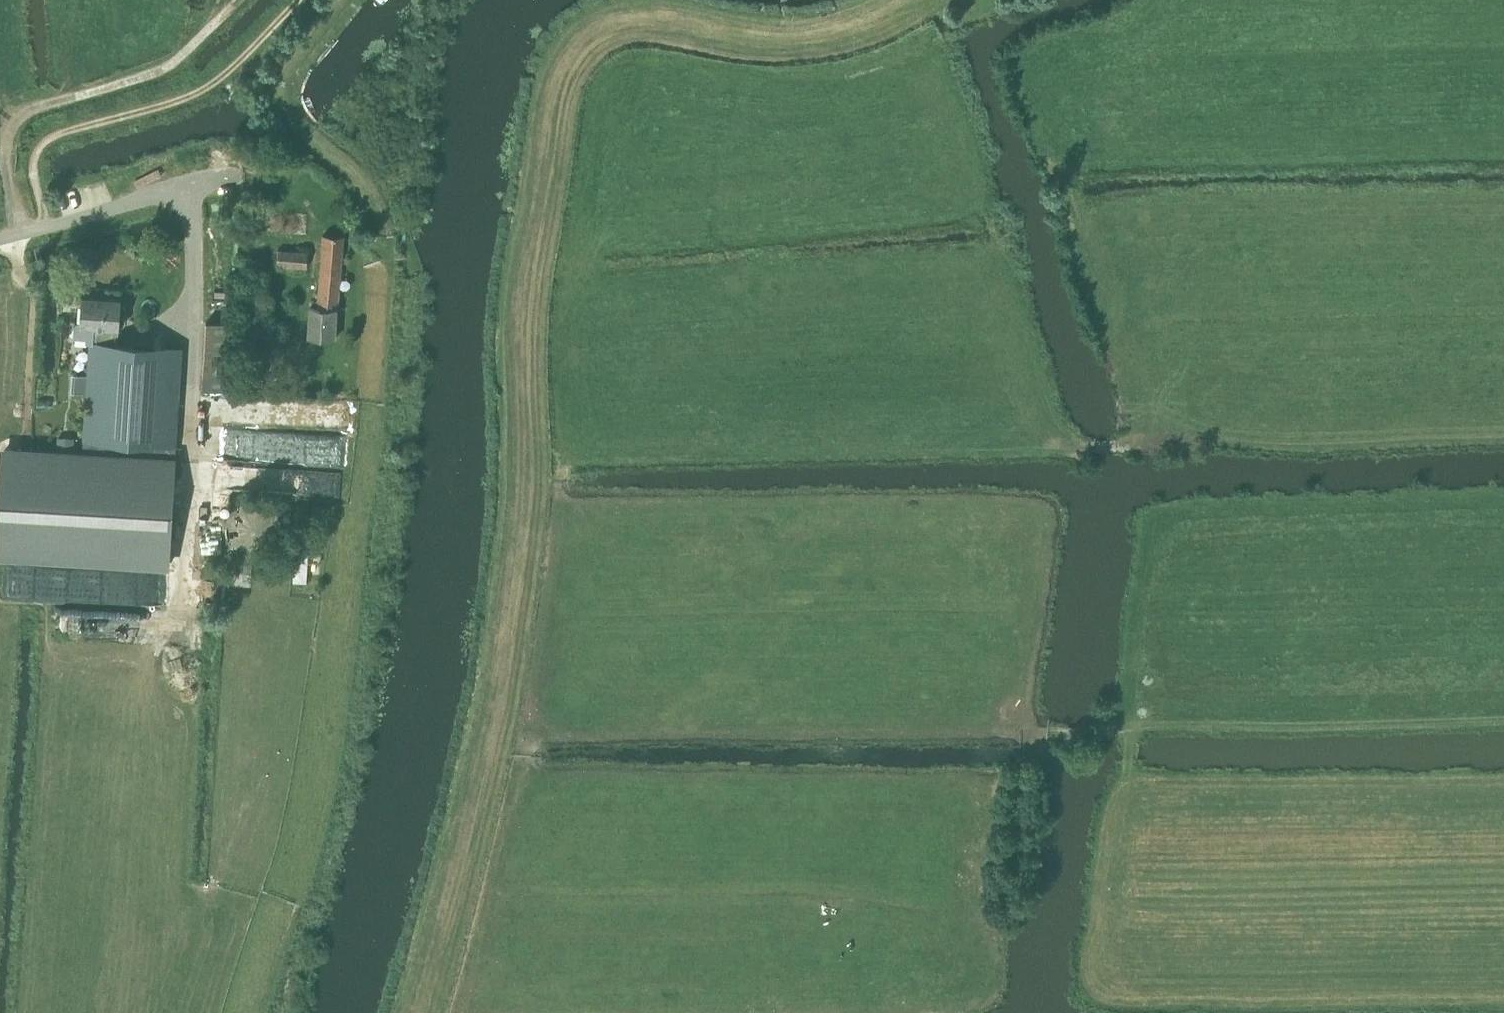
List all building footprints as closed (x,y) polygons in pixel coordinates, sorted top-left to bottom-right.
[(336,340),(344,238),(324,236),(318,309),(311,308),(308,337),(336,340)] [(307,268),(308,252),(279,250),(278,266),(307,268)] [(75,323),(75,337),(87,338),(87,342),(91,342),(91,343),(93,344),(116,345),(117,329),(119,329),(120,326),(123,326),(126,324),(127,309),(124,306),(121,306),(121,300),(84,298),(82,323),(75,323)] [(229,392),(232,322),(207,321),(203,390),(229,392)] [(91,343),(84,440),(176,446),(183,349),(116,345),(93,344),(91,343)] [(176,446),(85,440),(84,453),(32,450),(12,449),(1,456),(0,473),(0,555),(171,565),(173,515),(176,459),(177,446),(176,446)]
